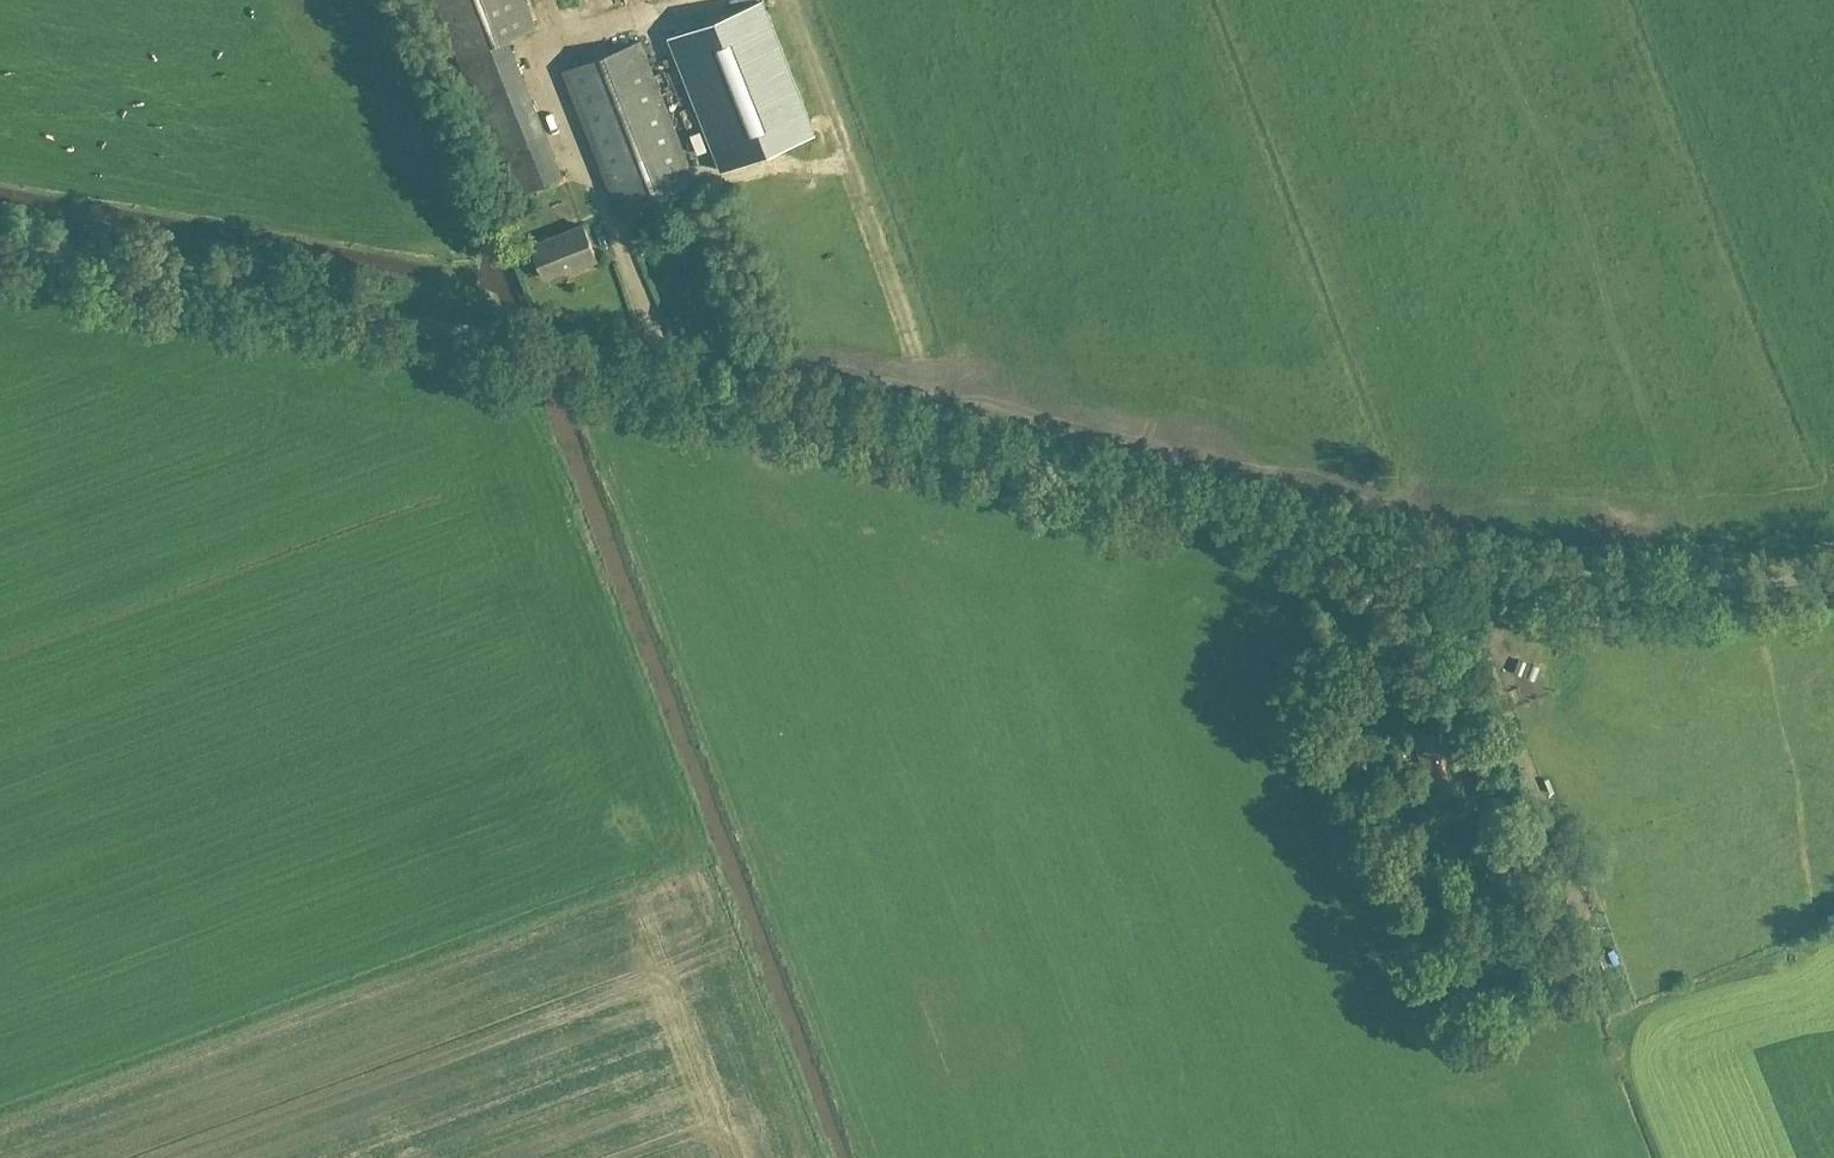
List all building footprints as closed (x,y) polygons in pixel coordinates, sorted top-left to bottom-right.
[(457,59),(534,29),(523,0),(433,0),(457,59)] [(668,37),(721,170),(814,133),(761,0),(760,0),(668,37)] [(694,181),(639,42),(562,73),(618,212),(694,181)] [(561,178),(537,116),(486,136),(511,198),(561,178)] [(530,244),(542,277),(571,265),(572,268),(595,259),(581,224),(530,244)] [(1434,801),(1454,794),(1461,815),(1476,809),(1444,719),(1410,731),(1434,801)]
